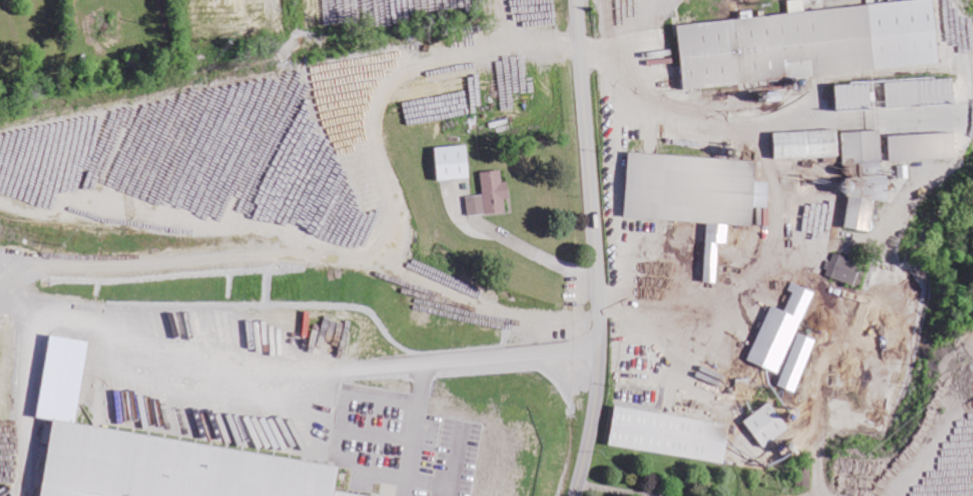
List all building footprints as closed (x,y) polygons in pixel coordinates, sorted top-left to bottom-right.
[(937,0),(924,0),(807,10),(807,0),(792,0),(791,0),(792,15),(682,24),(687,89),(791,80),(789,64),(804,63),(804,61),(819,60),(820,74),(942,63),(937,0)] [(951,103),(951,90),(957,90),(956,79),(890,82),(891,105),(951,103)] [(841,108),(877,107),(876,84),(840,85),(841,108)] [(778,133),(779,159),(828,158),(828,159),(843,159),(842,130),(778,133)] [(845,133),(846,166),(863,166),(864,178),(850,178),(852,230),(877,229),(876,202),(892,202),(891,175),(885,175),(883,131),(845,133)] [(892,136),(893,161),(960,159),(960,133),(892,136)] [(441,181),(472,179),(471,146),(439,148),(441,181)] [(707,283),(719,283),(721,243),(731,244),(732,225),(756,226),(757,207),(772,208),(774,182),(759,182),(760,161),(632,154),(628,218),(710,223),(707,283)] [(482,173),(485,194),(468,196),(470,216),(508,212),(507,200),(512,199),(510,181),(505,182),(503,170),(482,173)] [(830,261),(826,275),(857,285),(864,262),(836,253),(833,262),(830,261)] [(774,306),(751,361),(782,374),(817,292),(795,283),(791,291),(796,293),(788,312),(774,306)] [(781,386),(798,393),(819,340),(801,333),(781,386)] [(747,422),(766,448),(793,428),(774,402),(747,422)] [(733,424),(619,407),(613,447),(728,463),(733,424)] [(44,495),(383,495),(339,489),(344,463),(57,417),(44,495)]
